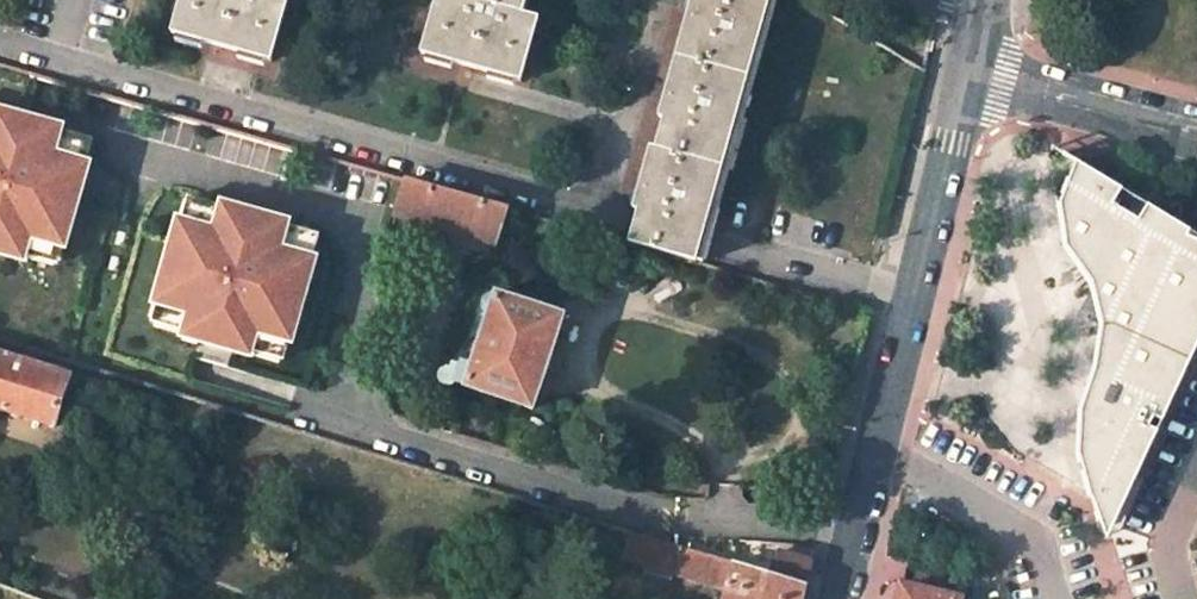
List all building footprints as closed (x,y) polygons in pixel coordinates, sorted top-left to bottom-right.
[(175,32),(273,59),(289,0),(184,0),(175,32)] [(423,53),(521,82),(537,19),(522,15),(526,0),(438,0),(423,53)] [(660,117),(665,118),(656,151),(651,150),(634,209),(640,210),(634,228),(630,245),(696,264),(702,245),(770,0),(692,0),(660,117)] [(7,257),(12,241),(50,253),(54,239),(63,242),(66,243),(88,169),(85,169),(76,166),(84,137),(62,131),(53,128),(52,131),(30,125),(32,118),(0,108),(0,254),(7,257)] [(63,127),(32,118),(30,125),(52,131),(53,128),(62,131),(63,127)] [(85,169),(93,140),(84,137),(76,166),(85,169)] [(1196,349),(1196,242),(1150,211),(1141,224),(1118,210),(1126,196),(1079,165),(1064,206),(1069,250),(1095,289),(1096,293),(1087,306),(1083,312),(1104,325),(1097,371),(1082,412),(1079,457),(1085,490),(1117,505),(1107,526),(1110,527),(1112,528),(1113,526),(1155,437),(1147,432),(1152,423),(1161,426),(1196,349)] [(406,180),(395,218),(497,248),(510,210),(406,180)] [(198,198),(189,196),(181,224),(190,226),(198,198)] [(1118,210),(1141,224),(1150,211),(1126,196),(1118,210)] [(205,324),(201,339),(236,350),(240,334),(279,345),(283,331),(292,334),(295,335),(315,261),(312,260),(303,258),(311,229),(289,223),(280,221),(279,224),(256,217),(258,210),(223,201),(222,205),(198,198),(190,226),(181,224),(178,223),(158,296),(161,297),(170,299),(166,313),(205,324)] [(290,219),(258,210),(256,217),(279,224),(280,221),(289,223),(290,219)] [(312,260),(320,232),(311,229),(303,258),(312,260)] [(56,266),(63,242),(54,239),(50,253),(12,241),(7,257),(26,262),(28,257),(56,266)] [(498,293),(480,287),(454,366),(472,372),(498,293)] [(472,372),(468,385),(534,409),(566,315),(498,293),(472,372)] [(170,299),(161,297),(154,321),(183,329),(181,334),(201,339),(205,324),(166,313),(170,299)] [(257,350),(285,358),(292,334),(283,331),(279,345),(240,334),(236,350),(255,355),(257,350)] [(57,426),(73,375),(0,352),(0,409),(57,426)] [(1117,505),(1085,490),(1087,499),(1091,509),(1096,522),(1100,530),(1105,544),(1112,528),(1110,527),(1107,526),(1117,505)] [(626,562),(727,590),(725,598),(802,598),(806,585),(773,575),(635,532),(626,562)] [(780,551),(773,575),(806,585),(812,560),(780,551)] [(903,584),(899,598),(958,598),(903,584)]
